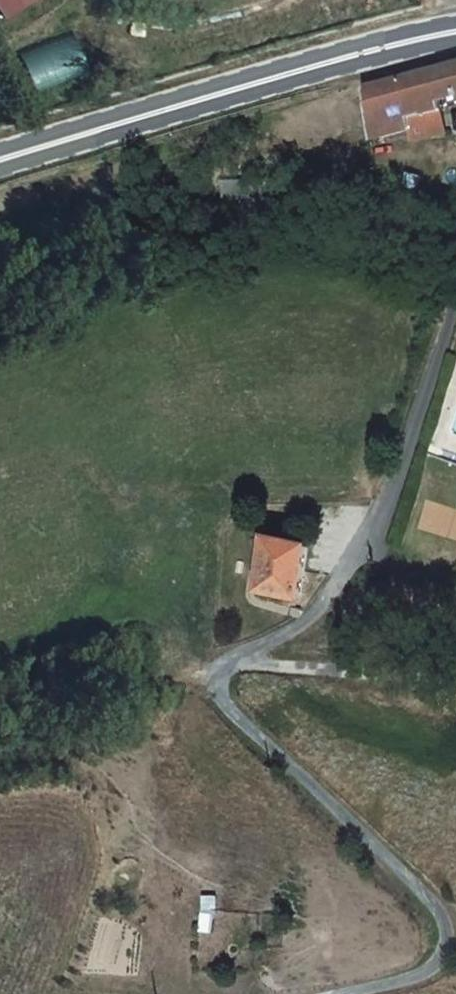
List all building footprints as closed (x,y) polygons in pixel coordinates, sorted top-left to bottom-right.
[(6,16),(31,0),(0,0),(0,6),(6,16)] [(24,55),(39,90),(88,69),(73,34),(24,55)] [(364,89),(370,142),(418,131),(420,139),(444,134),(439,102),(455,97),(455,62),(364,89)] [(297,526),(297,512),(286,514),(287,526),(297,526)] [(261,550),(254,616),(269,617),(270,607),(294,610),(299,555),(261,550)] [(320,647),(306,646),(302,659),(317,661),(320,647)]
